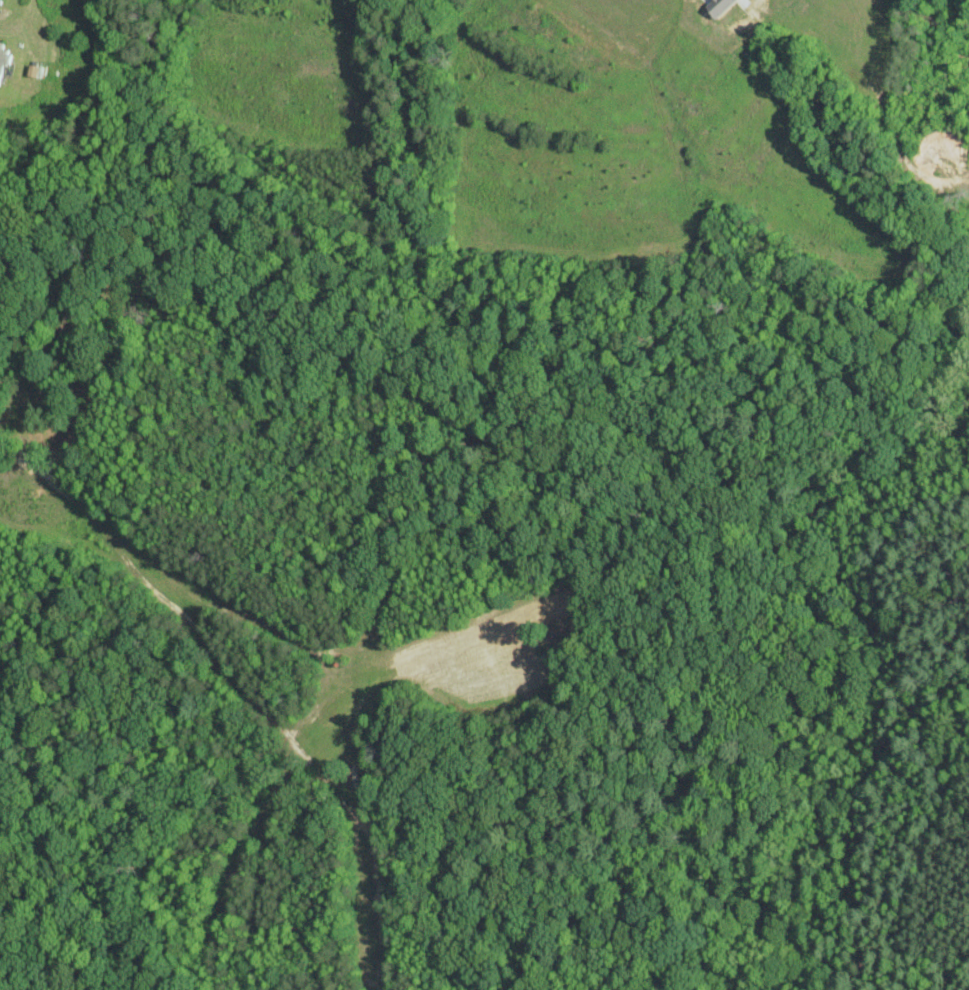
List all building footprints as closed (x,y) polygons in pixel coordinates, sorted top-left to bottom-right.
[(709,8),(719,8),(719,14),(728,13),(728,5),(747,4),(747,0),(709,0),(709,8)] [(1,84),(5,63),(12,64),(14,50),(4,48),(5,41),(0,41),(0,84),(1,84)]
